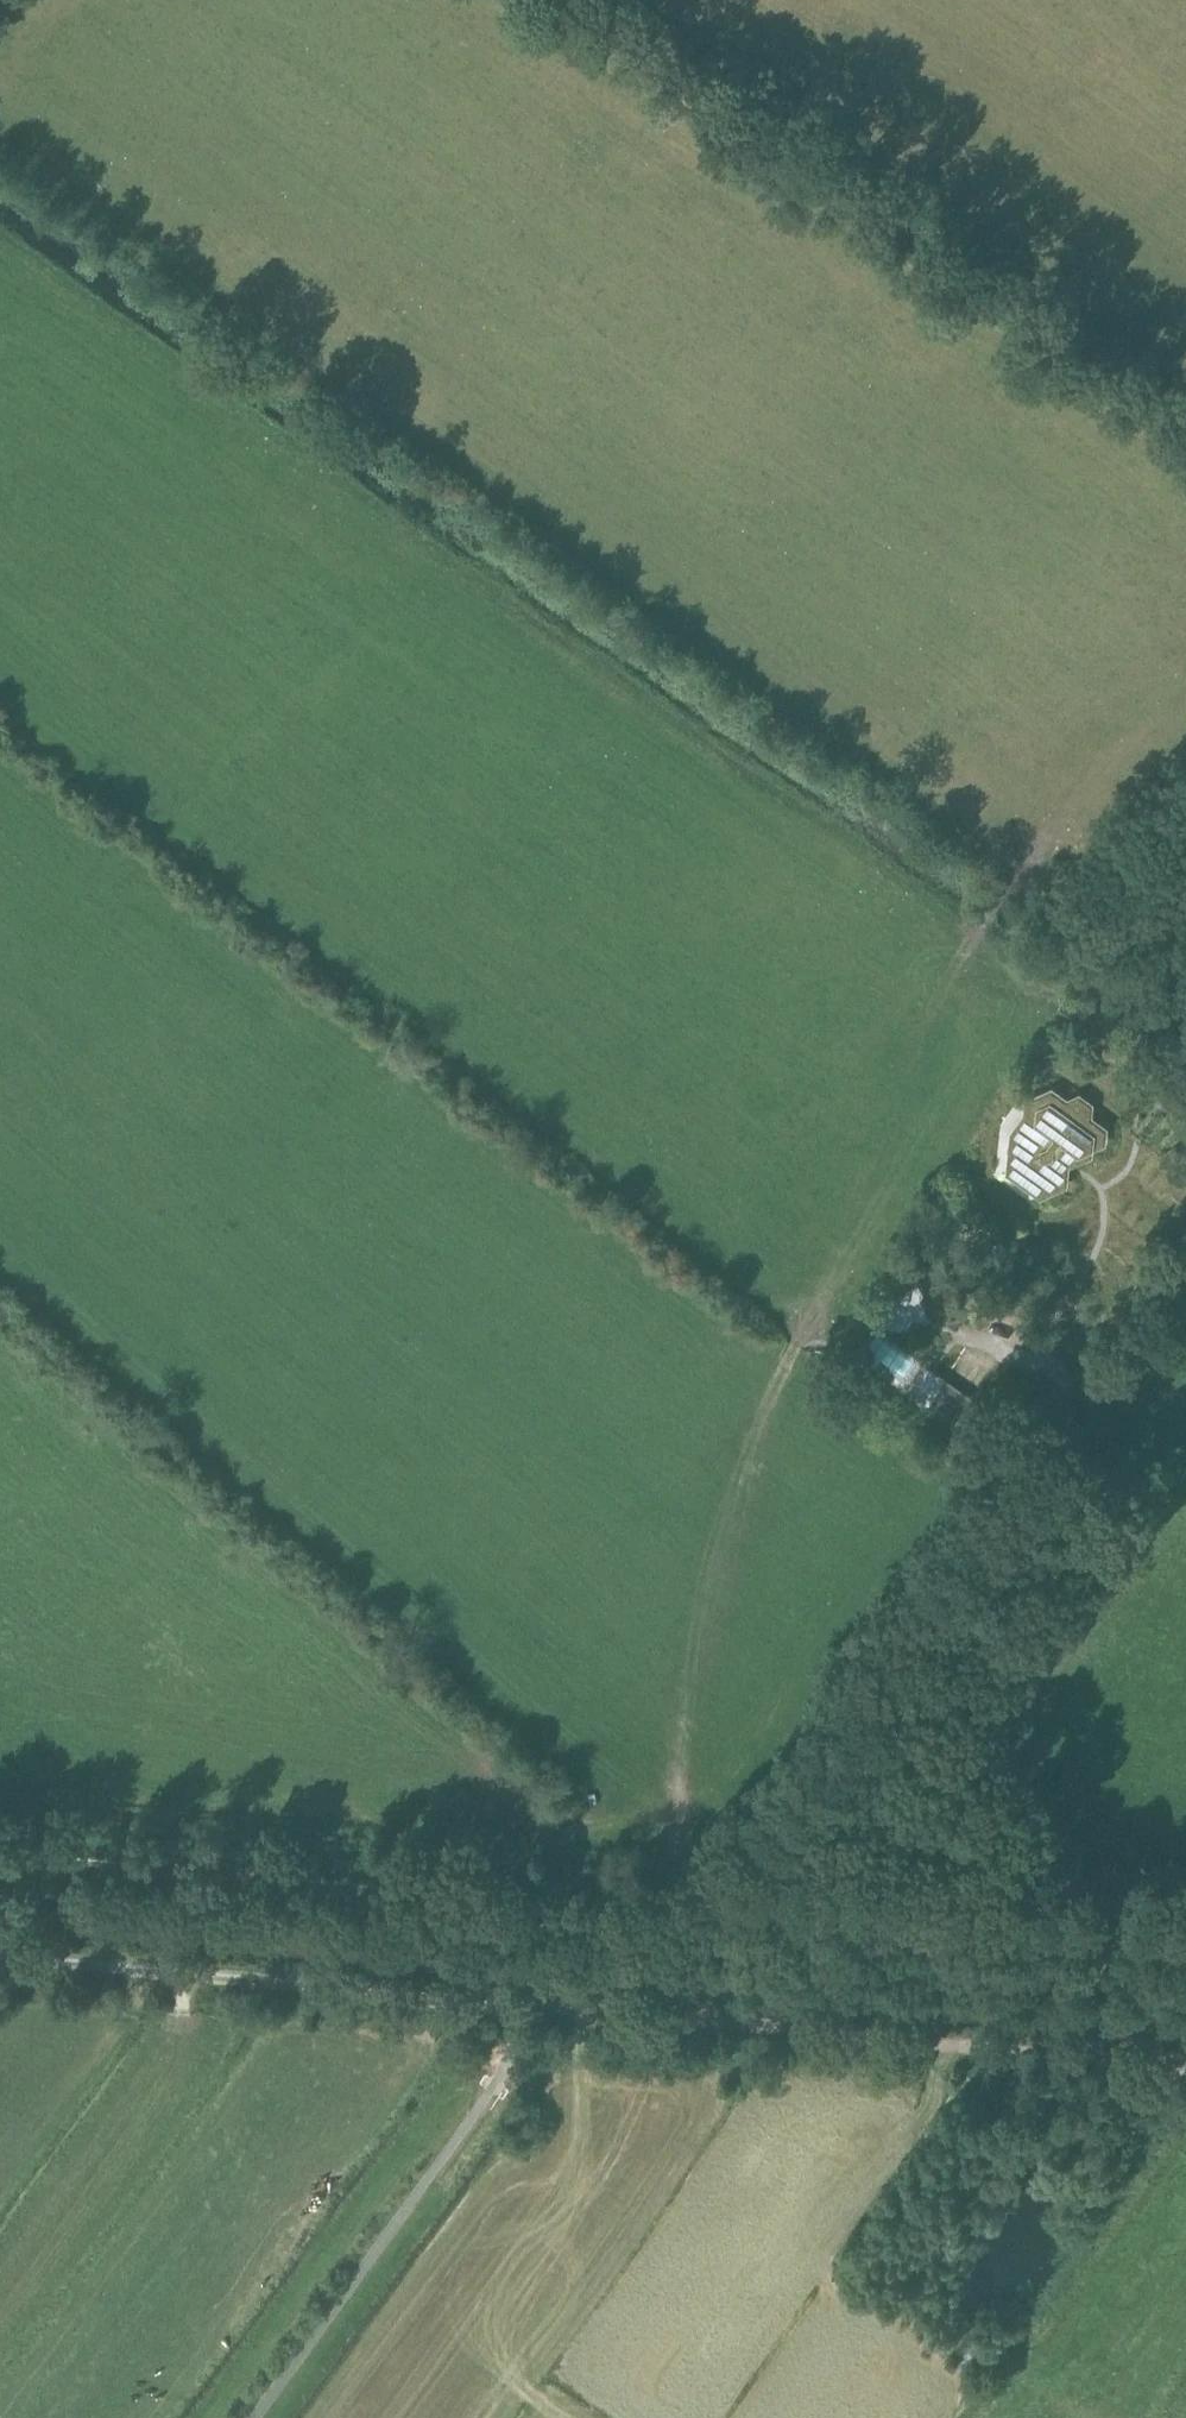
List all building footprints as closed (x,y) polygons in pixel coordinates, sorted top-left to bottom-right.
[(1029,1200),(1053,1189),(1066,1184),(1067,1170),(1062,1166),(1062,1163),(1065,1159),(1104,1141),(1106,1128),(1052,1089),(1027,1100),(1015,1105),(1002,1124),(996,1177),(1029,1200)] [(880,1307),(890,1327),(906,1329),(922,1303),(919,1298),(924,1293),(917,1278),(900,1277),(880,1307)] [(909,1392),(926,1404),(944,1378),(927,1366),(909,1392)]
